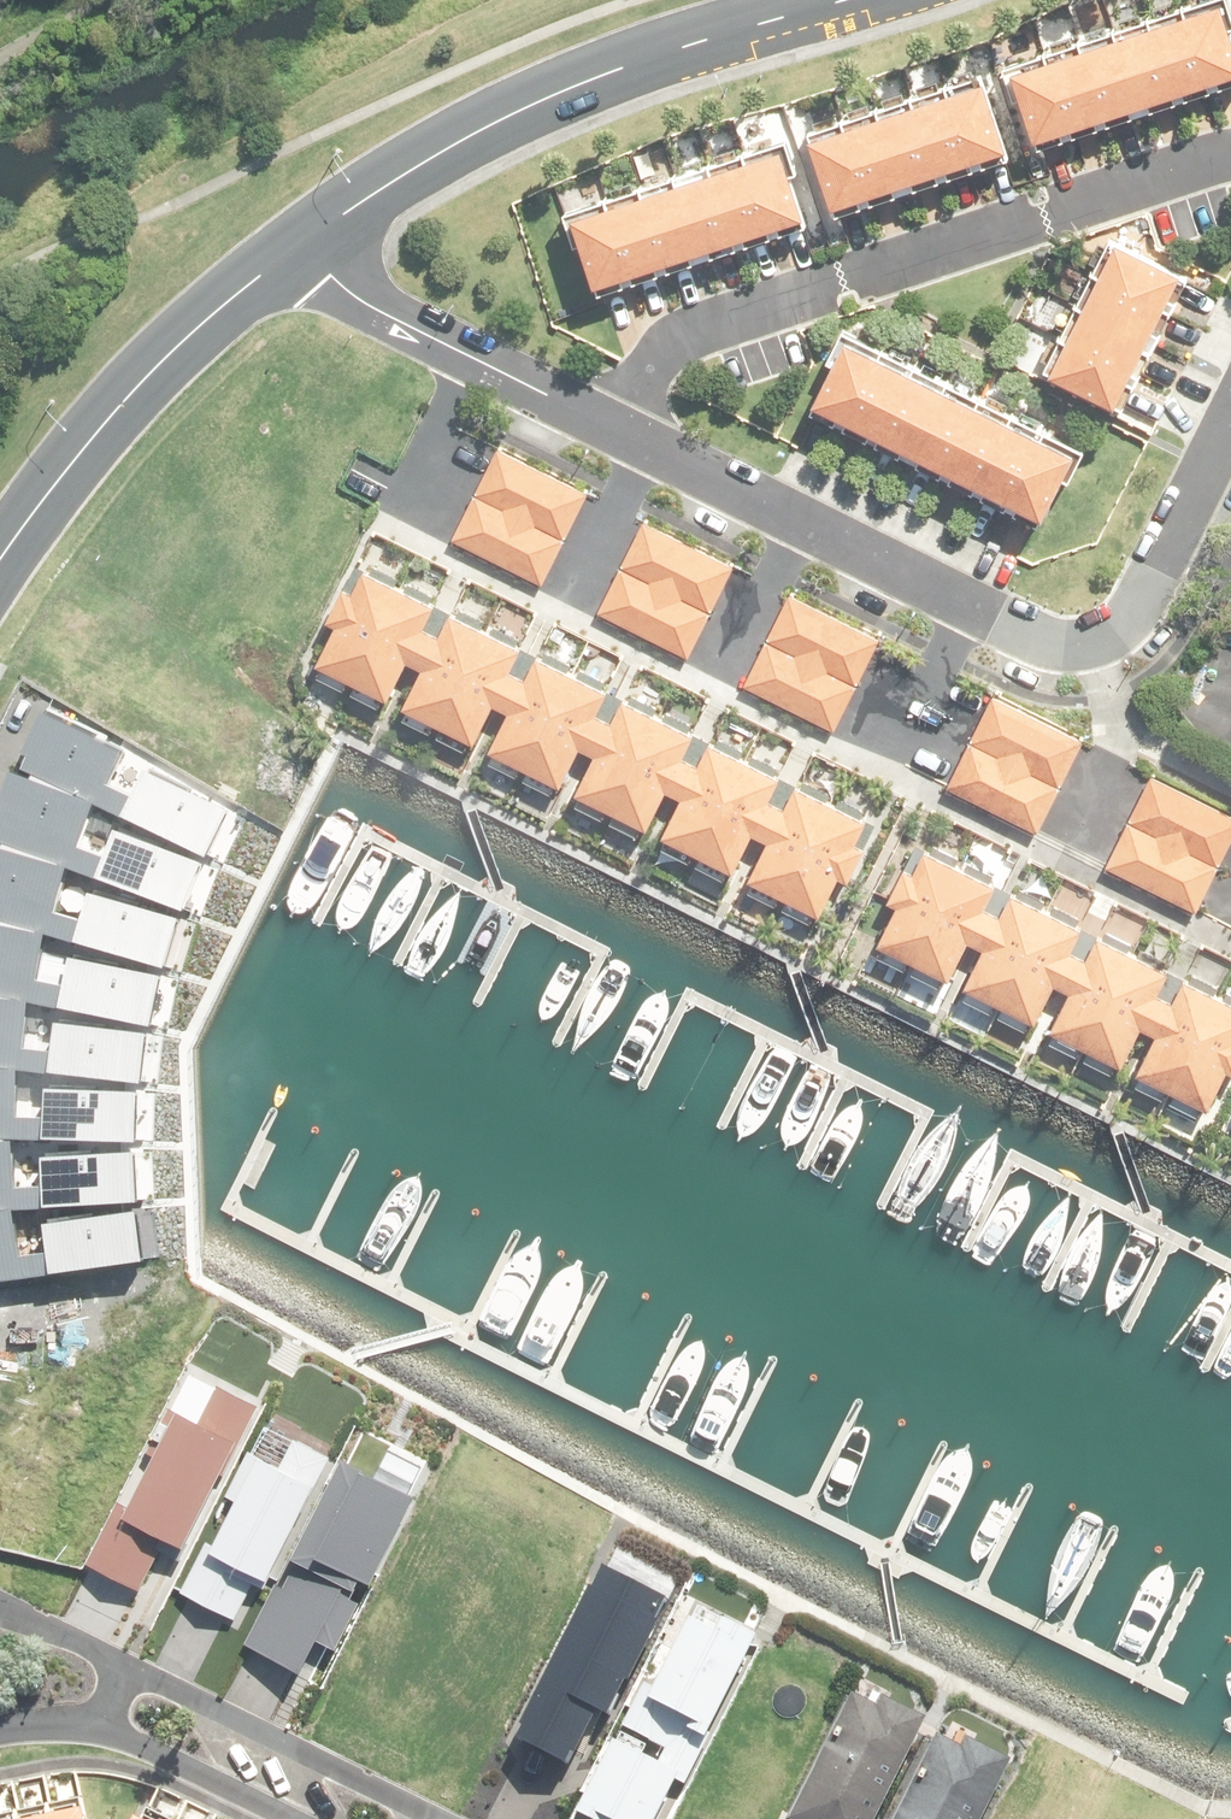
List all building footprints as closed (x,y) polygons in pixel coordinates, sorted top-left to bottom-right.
[(1209,72),(1230,65),(1230,20),(1224,0),(1198,0),(1186,4),(1209,72)] [(1186,4),(1150,17),(1173,84),(1209,72),(1186,4)] [(1150,17),(1116,28),(1139,96),(1173,84),(1150,17)] [(1116,28),(1080,40),(1103,108),(1139,96),(1116,28)] [(1080,40),(1045,51),(1068,120),(1103,108),(1080,40)] [(1045,51),(1011,62),(1034,130),(1068,120),(1045,51)] [(980,72),(943,84),(966,151),(1002,140),(980,72)] [(943,84),(909,95),(933,163),(966,151),(943,84)] [(909,95),(875,107),(897,175),(933,163),(909,95)] [(875,107),(839,119),(861,187),(897,175),(875,107)] [(839,119),(806,130),(829,198),(861,187),(839,119)] [(781,142),(743,154),(766,221),(803,208),(781,142)] [(743,154),(709,165),(732,232),(766,221),(743,154)] [(709,165),(674,177),(697,244),(732,232),(709,165)] [(674,177),(640,188),(663,255),(697,244),(674,177)] [(640,188),(606,200),(628,266),(663,255),(640,188)] [(606,200),(570,212),(593,278),(628,266),(606,200)] [(1118,233),(1101,266),(1166,300),(1184,265),(1118,233)] [(1101,266),(1085,299),(1151,331),(1166,300),(1101,266)] [(1085,299),(1068,333),(1134,366),(1151,331),(1085,299)] [(845,332),(813,396),(845,411),(877,348),(845,332)] [(1068,333),(1052,366),(1117,398),(1134,366),(1068,333)] [(877,348),(845,411),(878,428),(909,364),(877,348)] [(909,364),(878,428),(909,443),(940,380),(909,364)] [(940,380),(909,443),(941,459),(973,397),(940,380)] [(973,397),(941,459),(974,476),(1006,412),(973,397)] [(1006,412),(974,476),(1008,493),(1040,429),(1006,412)] [(1040,429),(1008,493),(1040,509),(1072,446),(1040,429)] [(499,452),(454,542),(545,587),(590,498),(499,452)] [(603,613),(694,659),(739,570),(648,523),(603,613)] [(431,634),(442,612),(370,576),(359,597),(351,593),(334,627),(343,631),(324,670),(394,706),(415,665),(423,670),(438,638),(431,634)] [(746,688),(838,734),(882,644),(792,599),(746,688)] [(517,679),(528,656),(457,620),(446,642),(438,638),(423,670),(429,672),(409,713),(481,749),(500,710),(509,714),(525,682),(517,679)] [(509,714),(517,718),(497,758),(566,793),(586,752),(596,757),(611,725),(603,721),(614,700),(544,664),(532,686),(525,682),(509,714)] [(208,849),(230,803),(147,762),(135,788),(110,777),(129,736),(57,696),(23,761),(97,798),(208,849)] [(951,791),(1042,837),(1087,747),(996,702),(951,791)] [(604,760),(584,799),(654,834),(673,796),(682,799),(698,768),(689,764),(700,742),(630,707),(618,729),(611,725),(596,757),(604,760)] [(682,799),(690,804),(670,844),(740,879),(760,838),(769,843),(785,811),(777,806),(788,784),(717,749),(705,772),(698,768),(682,799)] [(202,858),(117,822),(107,848),(81,839),(97,798),(23,761),(0,817),(0,833),(72,862),(183,906),(202,858)] [(1111,871),(1201,917),(1230,858),(1230,819),(1156,781),(1111,871)] [(863,850),(874,829),(803,793),(792,815),(785,811),(769,843),(777,847),(756,886),(828,922),(848,882),(857,887),(873,855),(863,850)] [(181,913),(93,885),(86,912),(59,905),(72,862),(0,833),(0,912),(50,927),(167,962),(181,913)] [(905,910),(884,950),(956,985),(977,946),(985,949),(1001,918),(992,914),(1003,892),(932,857),(922,877),(912,872),(895,906),(905,910)] [(991,953),(972,993),(1043,1028),(1062,989),(1072,994),(1087,962),(1078,957),(1090,934),(1018,899),(1008,921),(1001,918),(985,949),(991,953)] [(164,969),(74,949),(69,976),(42,972),(50,927),(0,912),(0,988),(155,1019),(164,969)] [(1087,962),(1072,994),(1078,997),(1059,1037),(1129,1071),(1149,1033),(1157,1037),(1173,1004),(1166,1000),(1176,979),(1105,944),(1094,966),(1087,962)] [(1145,1081),(1217,1116),(1230,1087),(1230,1005),(1192,986),(1182,1007),(1173,1004),(1157,1037),(1164,1041),(1145,1081)] [(0,999),(0,1069),(15,1070),(137,1084),(143,1034),(52,1023),(47,1053),(21,1049),(26,1002),(0,999)] [(135,1144),(137,1091),(42,1088),(41,1119),(13,1118),(15,1070),(0,1070),(0,1140),(9,1140),(135,1144)] [(0,1141),(0,1210),(10,1210),(136,1202),(132,1152),(39,1157),(40,1187),(13,1188),(9,1140),(0,1141)] [(10,1210),(0,1211),(0,1282),(140,1261),(133,1212),(41,1224),(44,1254),(18,1257),(10,1210)] [(84,1560),(156,1598),(260,1402),(188,1364),(84,1560)] [(209,1531),(183,1583),(237,1610),(255,1575),(266,1580),(331,1450),(297,1433),(284,1460),(251,1444),(228,1490),(238,1495),(218,1535),(209,1531)] [(238,1646),(322,1687),(420,1488),(336,1447),(238,1646)] [(606,1558),(521,1732),(573,1757),(600,1701),(615,1708),(673,1590),(606,1558)] [(728,1613),(722,1626),(693,1612),(657,1686),(646,1680),(626,1721),(668,1741),(661,1756),(619,1735),(583,1809),(599,1816),(602,1809),(623,1818),(662,1818),(682,1777),(689,1780),(762,1629),(728,1613)] [(789,1805),(817,1818),(865,1818),(924,1704),(881,1682),(876,1691),(853,1679),(789,1805)] [(1014,1748),(973,1728),(968,1738),(940,1724),(894,1818),(979,1818),(1014,1748)] [(45,1800),(49,1818),(86,1818),(81,1793),(45,1800)] [(12,1806),(14,1818),(49,1818),(45,1800),(12,1806)] [(122,1818),(166,1818),(167,1816),(132,1800),(122,1818)] [(0,1809),(0,1818),(14,1818),(12,1806),(0,1809)]
